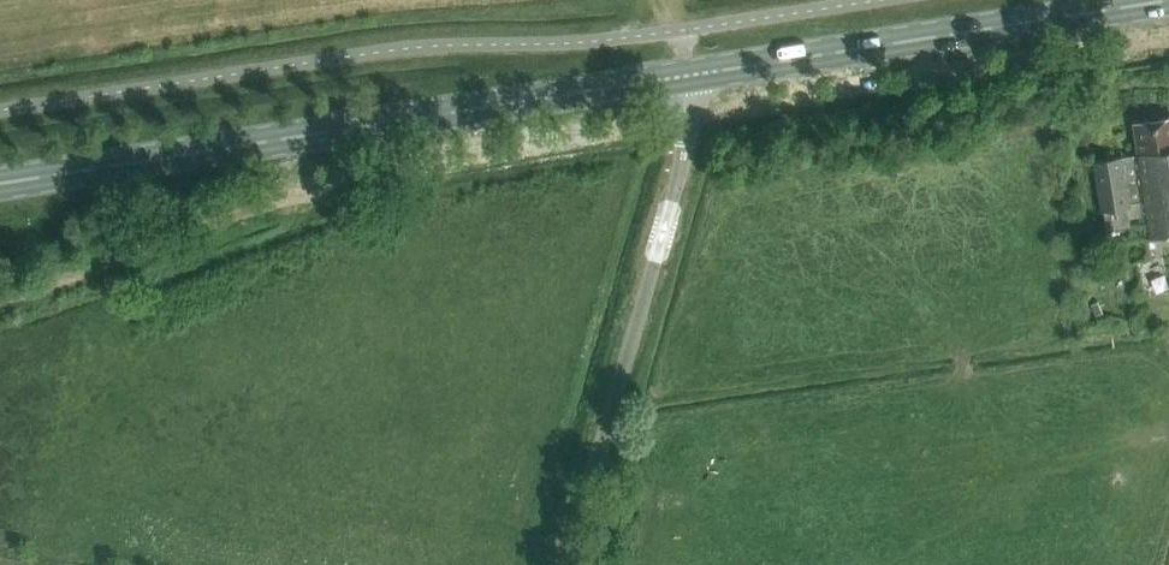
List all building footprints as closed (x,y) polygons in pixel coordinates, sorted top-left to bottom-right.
[(1140,201),(1145,235),(1168,231),(1168,118),(1132,124),(1136,155),(1094,161),(1101,210),(1103,209),(1106,229),(1130,225),(1126,203),(1140,201)]
